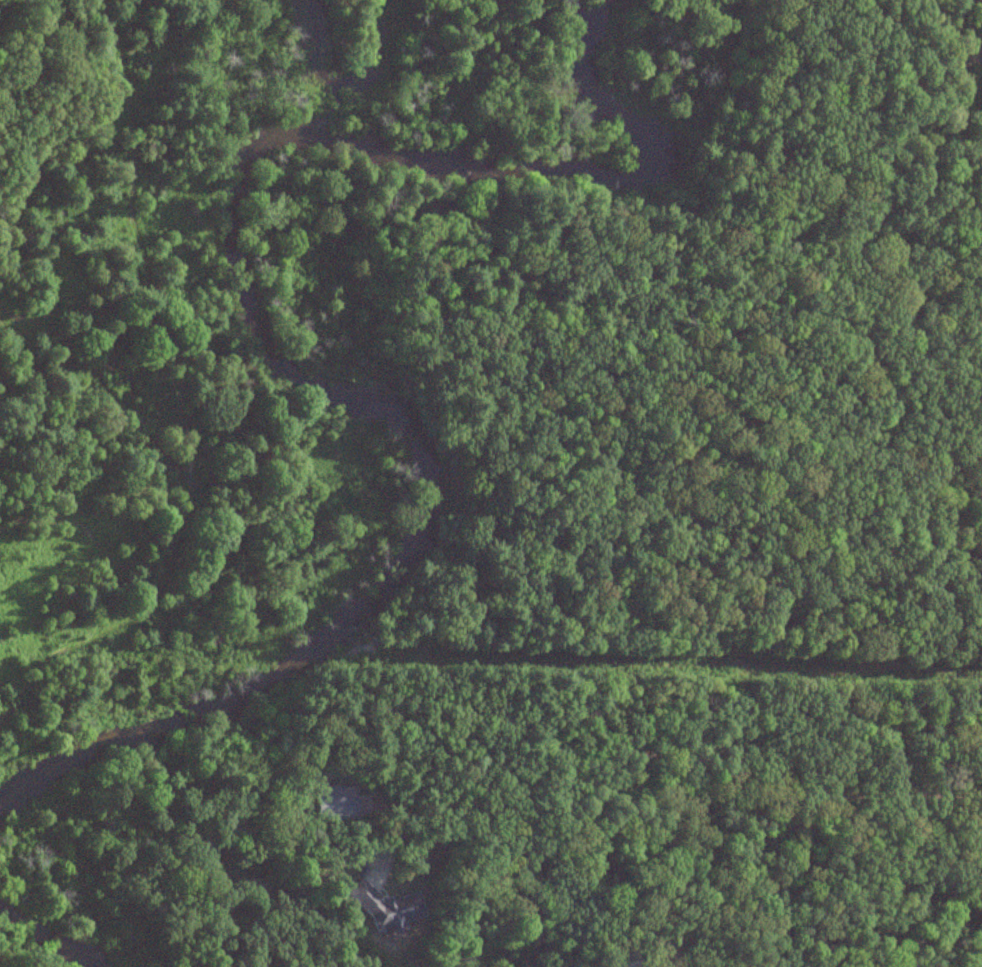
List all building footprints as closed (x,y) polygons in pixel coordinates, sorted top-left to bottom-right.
[(401,923),(422,918),(416,894),(382,902),(360,880),(345,895),(370,920),(372,925),(383,936),(403,931),(401,923)]
